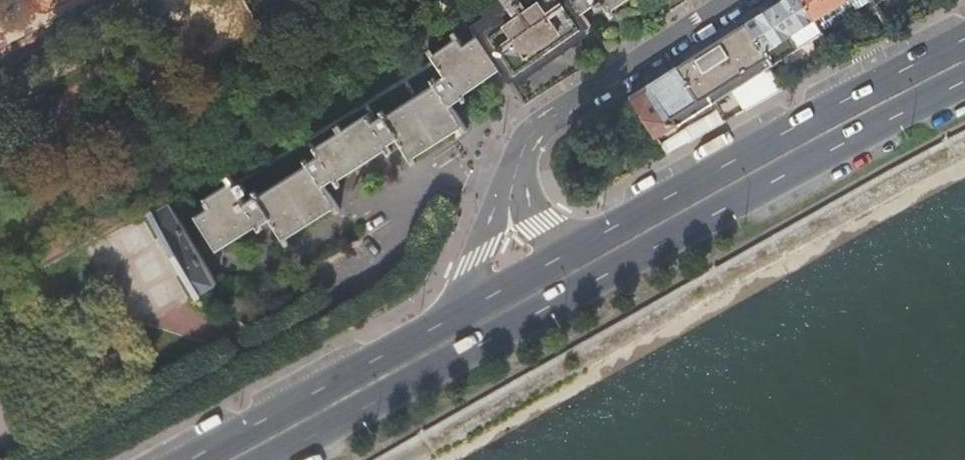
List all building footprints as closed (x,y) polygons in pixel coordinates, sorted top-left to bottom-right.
[(481,12),(485,17),(471,27),(478,36),(502,72),(511,84),(515,81),(519,87),(563,55),(590,37),(585,30),(591,26),(583,15),(573,1),(572,0),(498,0),(481,12)] [(573,1),(583,15),(598,3),(601,8),(606,4),(614,15),(616,14),(613,10),(627,0),(575,0),(573,1)] [(745,23),(763,51),(764,50),(814,18),(813,16),(803,0),(781,0),(745,23)] [(813,16),(814,18),(821,29),(867,0),(803,0),(813,16)] [(745,23),(630,96),(656,136),(675,124),(680,125),(726,95),(768,67),(770,61),(764,50),(763,51),(745,23)] [(463,46),(455,33),(451,36),(454,41),(433,55),(436,60),(433,62),(444,78),(436,83),(433,80),(429,83),(432,87),(386,117),(383,112),(379,114),(381,118),(372,124),(367,116),(343,131),(339,126),(334,130),(337,134),(312,151),(317,158),(308,164),(305,160),(302,163),(304,167),(257,198),(254,193),(250,195),(253,199),(244,205),(241,200),(246,196),(240,187),(235,191),(230,184),(227,180),(224,182),(226,186),(203,202),(205,205),(202,207),(205,212),(193,220),(216,255),(254,230),(258,235),(261,233),(258,229),(267,224),(284,250),(289,247),(286,242),(336,209),(323,189),(332,183),(338,191),(342,188),(338,182),(384,153),(388,158),(392,156),(387,148),(398,141),(408,156),(405,158),(407,160),(412,157),(414,160),(448,137),(449,140),(461,132),(458,127),(461,125),(456,117),(454,118),(451,112),(453,111),(451,108),(461,102),(463,106),(468,103),(464,97),(493,78),(502,72),(478,36),(469,42),(463,46)] [(215,286),(169,203),(150,213),(197,296),(215,286)]
